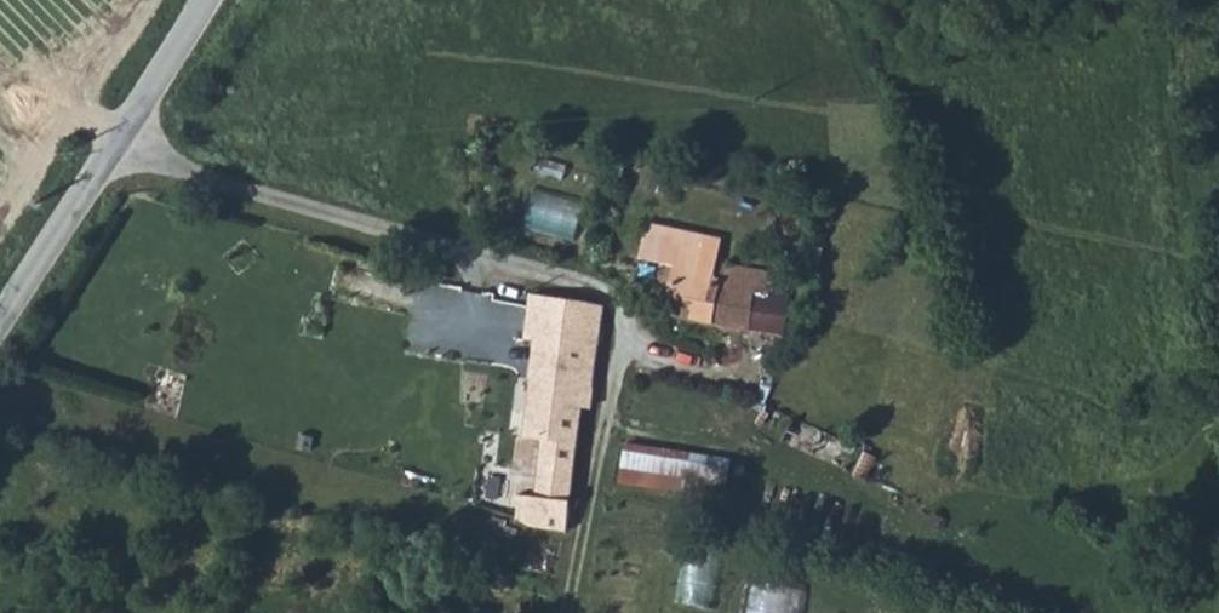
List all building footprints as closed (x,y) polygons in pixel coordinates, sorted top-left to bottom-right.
[(544,185),(530,226),(579,242),(593,202),(544,185)] [(681,263),(671,312),(753,329),(759,291),(765,291),(769,269),(718,257),(713,272),(697,269),(702,246),(667,239),(663,259),(681,263)] [(545,403),(528,523),(571,528),(571,522),(587,403),(594,402),(604,302),(530,294),(527,339),(554,342),(552,356),(534,355),(532,389),(545,403)] [(794,417),(782,439),(847,468),(857,444),(794,417)] [(729,456),(628,442),(622,481),(724,496),(729,456)] [(571,528),(528,523),(526,538),(568,544),(571,528)]
